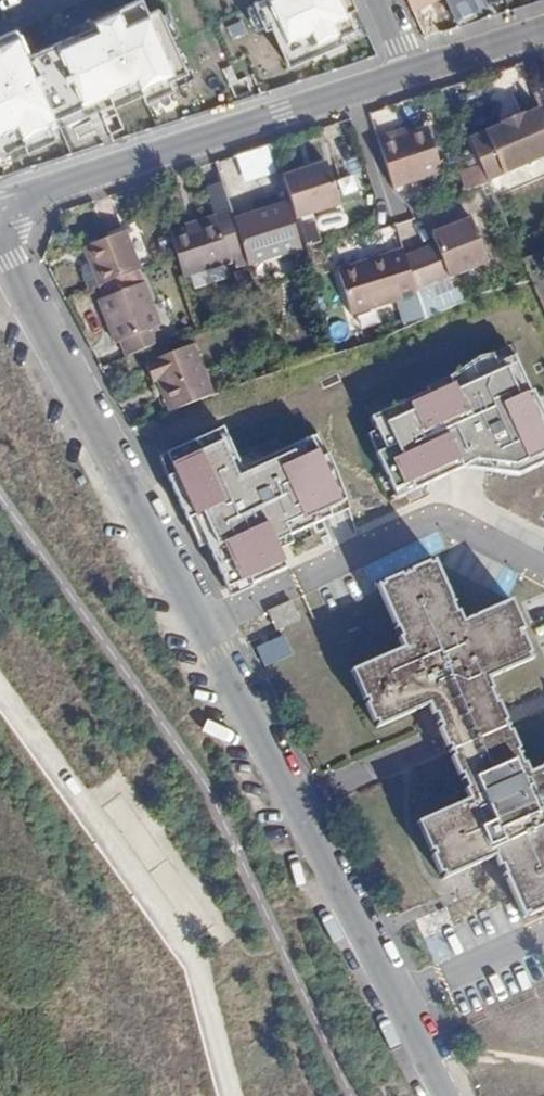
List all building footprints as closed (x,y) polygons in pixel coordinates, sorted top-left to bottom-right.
[(17,24),(0,31),(0,164),(8,168),(24,162),(28,171),(49,162),(46,150),(92,134),(96,145),(129,135),(133,144),(159,136),(157,127),(194,115),(151,0),(112,0),(100,5),(104,18),(25,45),(17,24)] [(287,74),(354,46),(346,26),(357,22),(348,0),(250,0),(257,26),(271,24),(287,74)] [(446,0),(407,0),(413,15),(447,2),(446,0)] [(447,2),(457,25),(491,15),(485,0),(446,0),(447,2)] [(501,132),(471,145),(490,188),(543,164),(543,122),(541,114),(522,123),(520,118),(499,127),(501,132)] [(427,129),(378,144),(393,192),(442,177),(427,129)] [(272,147),(239,158),(247,185),(281,175),(272,147)] [(327,166),(282,181),(296,222),(340,208),(327,166)] [(285,204),(233,221),(244,255),(248,267),(300,249),(285,204)] [(213,221),(169,235),(183,279),(228,265),(227,260),(244,255),(233,221),(230,211),(212,217),(213,221)] [(303,222),(308,247),(320,244),(316,220),(303,222)] [(73,252),(88,291),(137,271),(122,233),(73,252)] [(478,233),(437,244),(450,291),(491,279),(478,233)] [(542,255),(523,264),(543,311),(543,261),(542,255)] [(338,277),(352,322),(418,301),(404,256),(338,277)] [(112,344),(116,342),(122,356),(157,340),(152,328),(157,326),(141,283),(95,301),(112,344)] [(208,392),(187,342),(139,362),(161,412),(208,392)] [(391,479),(464,452),(517,458),(543,445),(543,437),(508,355),(366,415),(391,479)] [(156,455),(221,585),(287,555),(277,530),(343,497),(316,436),(237,470),(218,424),(156,455)] [(499,604),(451,626),(442,606),(439,607),(421,566),(366,590),(384,631),(381,632),(390,653),(338,677),(363,733),(417,708),(432,742),(490,717),(475,683),(521,663),(508,635),(512,633),(499,604)] [(276,631),(302,623),(295,601),(269,609),(276,631)] [(265,664),(291,657),(285,639),(260,646),(265,664)] [(482,859),(490,877),(494,876),(511,917),(543,904),(543,838),(541,832),(543,831),(543,766),(543,767),(542,763),(528,770),(530,773),(517,779),(498,732),(443,755),(445,760),(439,762),(447,779),(452,777),(458,790),(453,792),(459,806),(406,830),(431,883),(482,859)] [(425,917),(432,934),(457,924),(450,908),(425,917)]
